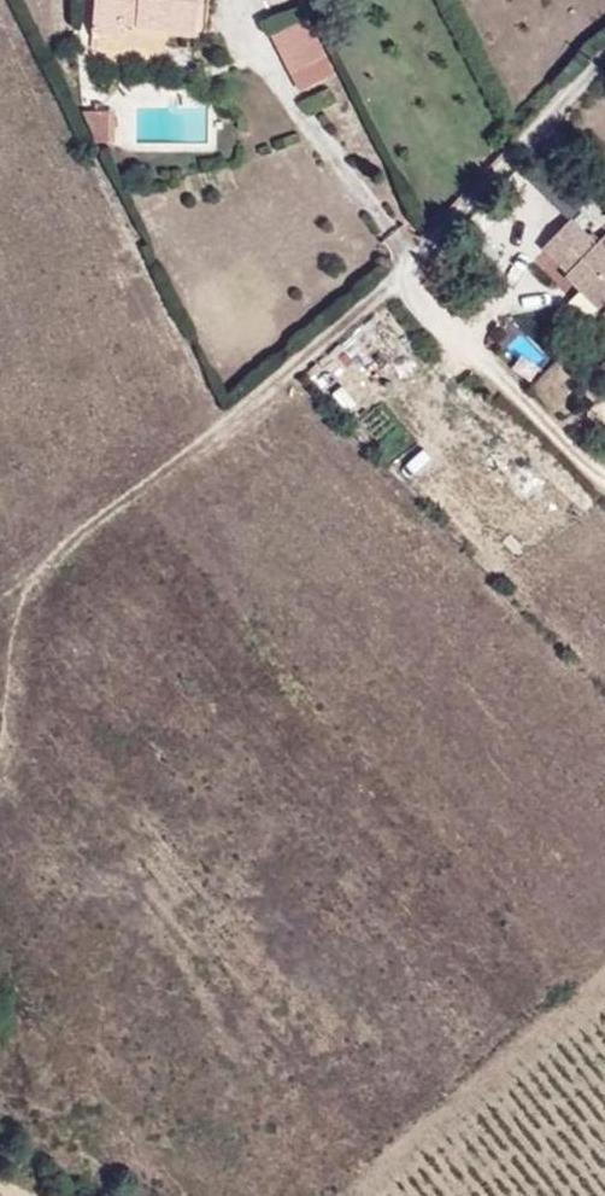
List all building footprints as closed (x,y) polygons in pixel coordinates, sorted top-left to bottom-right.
[(184,0),(79,0),(78,6),(106,10),(107,3),(182,13),(184,0)] [(316,48),(293,2),(255,25),(278,66),(316,48)] [(324,63),(316,48),(278,66),(285,81),(324,63)] [(107,136),(108,99),(66,97),(84,134),(107,136)] [(567,215),(537,244),(558,266),(556,272),(596,311),(596,315),(604,324),(604,252),(567,215)]
